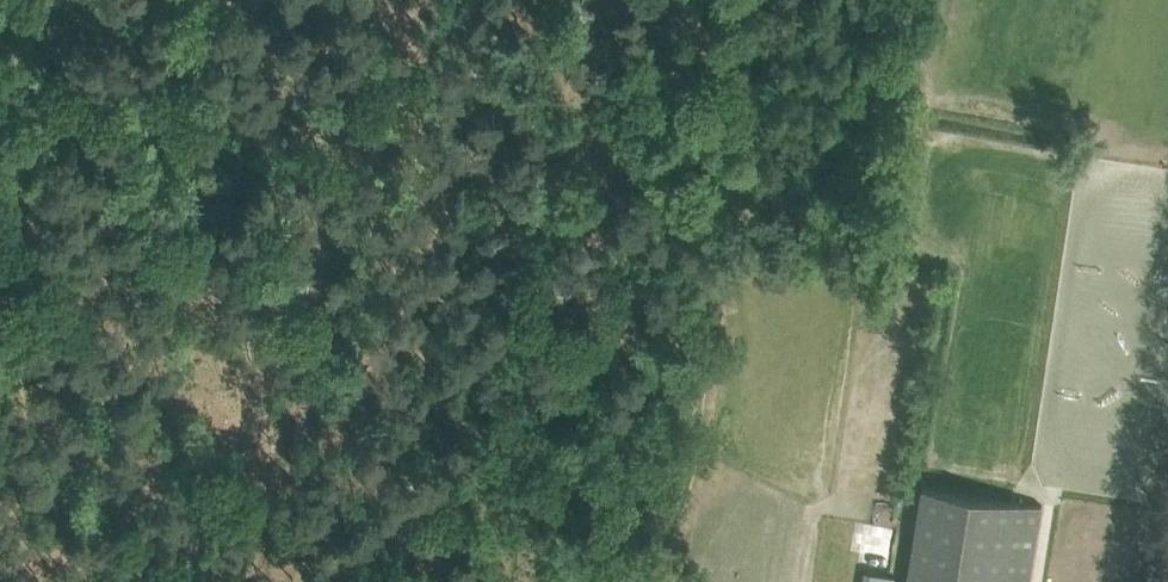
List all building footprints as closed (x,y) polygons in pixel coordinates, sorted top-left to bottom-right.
[(1042,504),(923,485),(907,581),(1029,581),(1042,504)]
